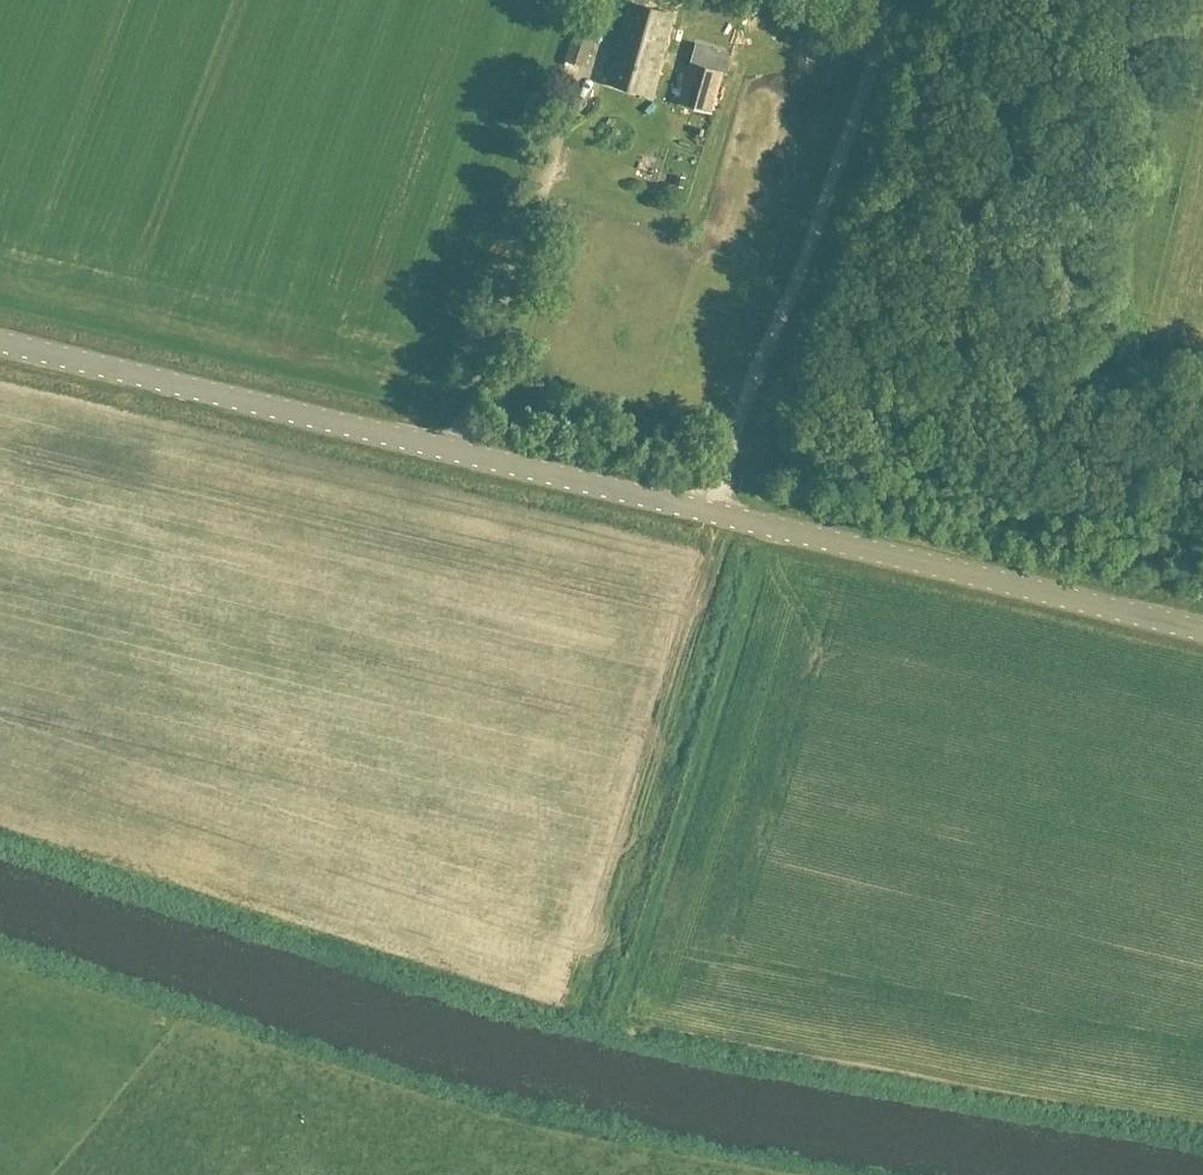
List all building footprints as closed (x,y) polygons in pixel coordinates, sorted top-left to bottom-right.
[(649,97),(672,16),(630,5),(607,85),(649,97)] [(599,26),(579,19),(565,64),(584,70),(599,26)] [(678,105),(710,114),(722,73),(690,64),(678,105)] [(666,192),(662,207),(681,212),(685,198),(666,192)]
